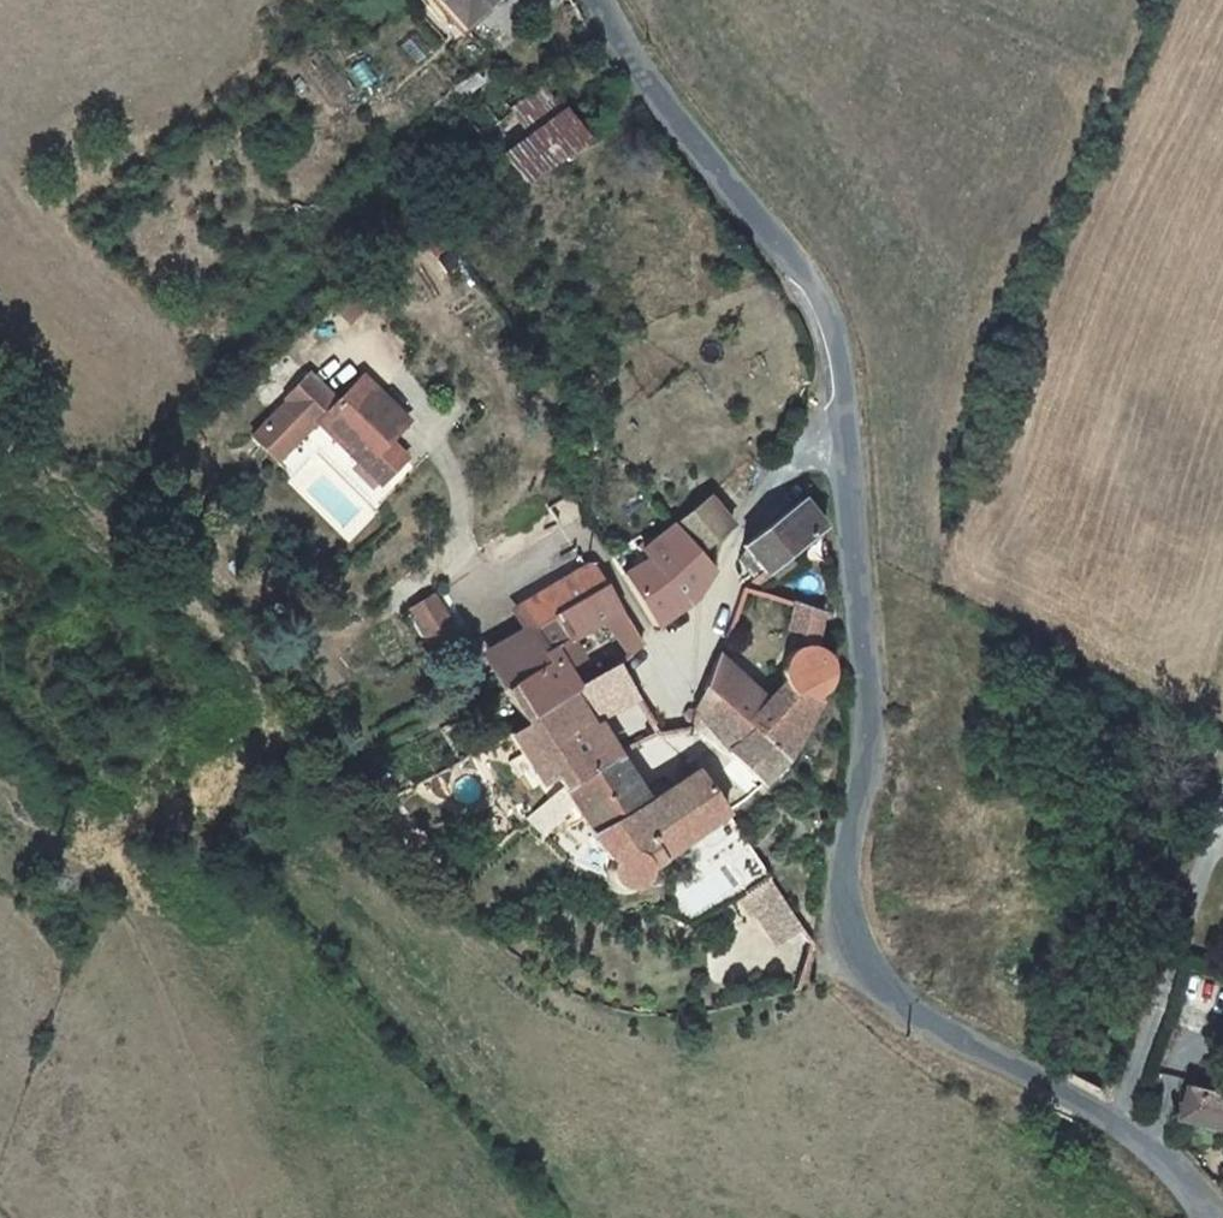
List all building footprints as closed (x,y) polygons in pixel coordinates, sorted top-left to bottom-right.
[(470,29),(500,0),(443,0),(470,29)] [(493,105),(508,125),(523,112),(508,92),(493,105)] [(523,112),(508,125),(511,128),(469,161),(492,191),(550,146),(523,112)] [(254,454),(277,477),(315,442),(317,444),(322,440),(359,480),(365,475),(387,498),(408,479),(390,461),(411,441),(368,396),(342,420),(313,391),(289,415),(292,418),(254,454)] [(359,480),(382,504),(387,498),(365,475),(359,480)] [(800,520),(779,493),(724,544),(727,548),(742,567),(748,574),(800,524),(800,520)] [(646,517),(676,560),(690,549),(686,543),(704,529),(681,496),(646,517)] [(646,517),(635,525),(613,546),(590,562),(596,574),(633,623),(683,572),(676,560),(646,517)] [(733,577),(742,567),(727,548),(718,560),(733,577)] [(525,654),(529,652),(547,642),(530,612),(582,580),(569,562),(500,602),(510,620),(501,625),(467,646),(469,651),(474,659),(470,662),(481,679),(525,654)] [(389,603),(411,646),(435,634),(413,591),(411,593),(402,575),(382,585),(391,602),(389,603)] [(530,612),(547,642),(575,627),(603,609),(582,580),(530,612)] [(686,682),(753,749),(776,703),(785,707),(799,683),(787,672),(791,670),(794,667),(797,665),(800,661),(802,657),(801,653),(801,651),(800,647),(798,645),(797,643),(794,641),(790,639),(790,605),(724,587),(716,608),(738,616),(727,632),(741,642),(740,647),(739,651),(739,655),(739,659),(740,663),(740,667),(742,671),(743,675),(695,661),(686,682)] [(491,608),(501,625),(510,620),(500,602),(491,608)] [(508,790),(521,808),(543,786),(589,753),(598,746),(578,712),(613,682),(594,650),(542,685),(497,714),(513,743),(501,752),(518,781),(508,790)] [(481,679),(497,714),(542,685),(525,654),(481,679)] [(677,697),(670,705),(712,753),(729,772),(753,749),(686,682),(677,694),(677,697)] [(589,753),(543,786),(571,824),(615,792),(589,753)] [(701,762),(718,783),(729,772),(712,753),(701,762)] [(615,792),(571,824),(590,849),(587,861),(586,865),(585,868),(586,871),(586,875),(588,879),(589,881),(592,885),(595,887),(596,888),(598,889),(601,889),(603,889),(605,889),(608,888),(610,888),(613,886),(616,884),(618,881),(620,877),(621,872),(620,870),(696,809),(693,806),(659,760),(623,785),(615,792)] [(687,788),(698,802),(708,793),(697,780),(687,788)] [(733,859),(703,884),(722,907),(730,902),(752,884),(733,859)] [(774,986),(818,961),(773,881),(737,901),(745,915),(704,938),(730,983),(762,965),(774,986)] [(1164,1112),(1222,1121),(1222,1091),(1168,1083),(1164,1112)]
